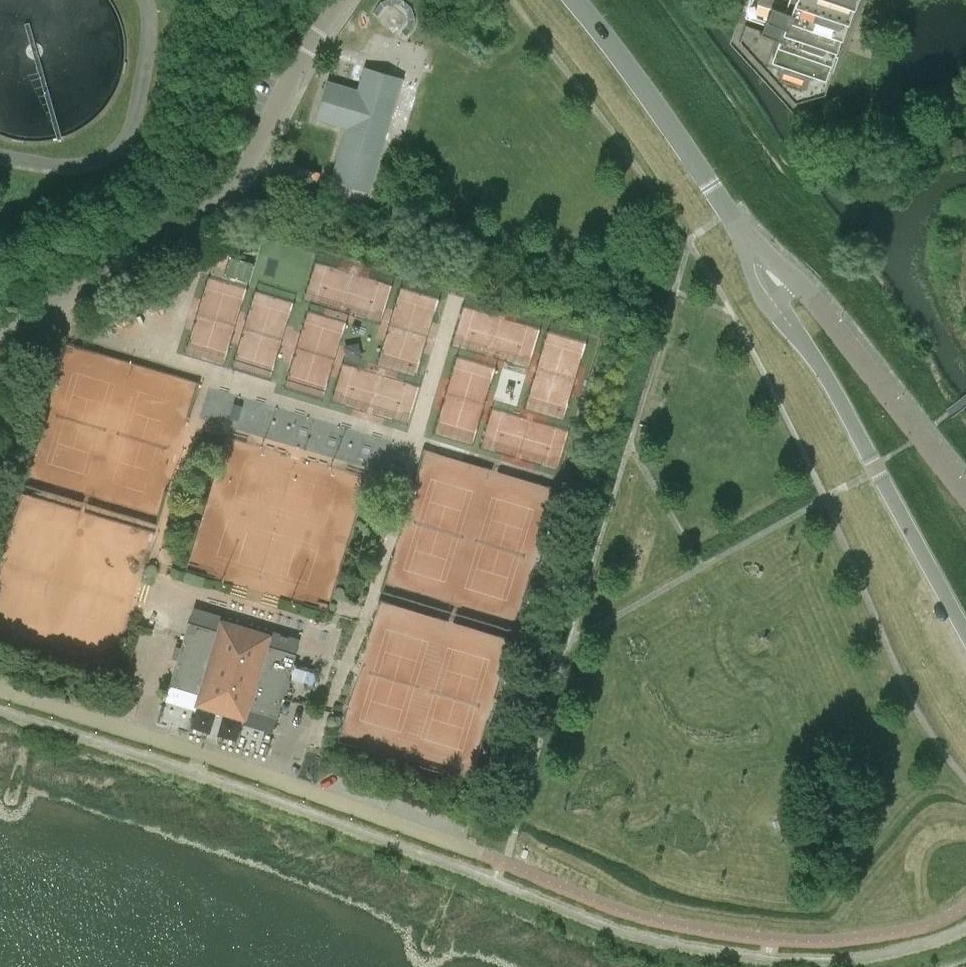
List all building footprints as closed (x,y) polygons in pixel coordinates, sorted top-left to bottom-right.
[(748,12),(765,17),(761,29),(744,23),(738,41),(794,102),(824,93),(839,48),(828,44),(843,0),(752,0),(748,12)] [(357,89),(327,80),(316,118),(346,127),(330,179),(368,190),(402,78),(364,66),(357,89)] [(350,192),(351,191),(352,186),(342,183),(340,188),(350,192)] [(338,194),(349,197),(350,192),(340,189),(338,194)] [(276,716),(295,653),(265,644),(268,634),(221,620),(218,630),(188,621),(169,684),(199,693),(196,703),(243,717),(246,707),(276,716)] [(294,666),(291,677),(302,681),(305,669),(294,666)] [(306,669),(302,681),(311,683),(315,672),(306,669)]
